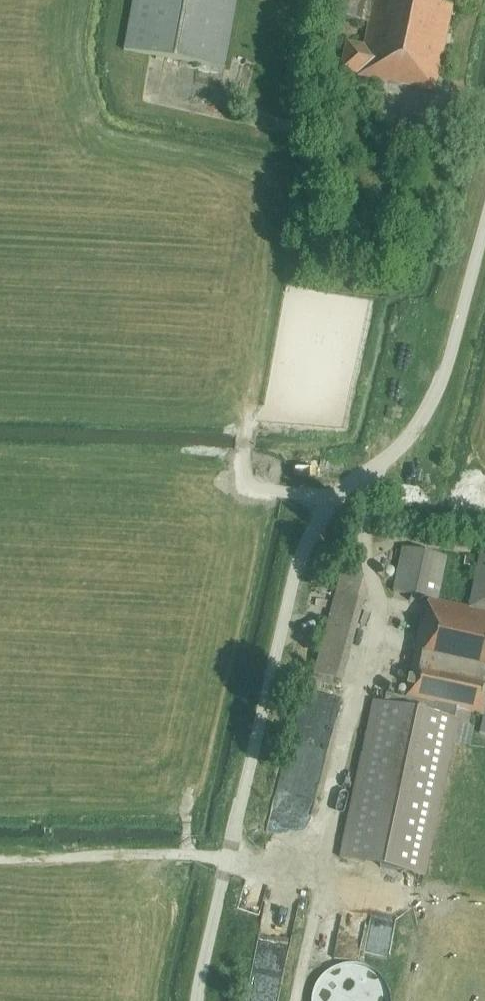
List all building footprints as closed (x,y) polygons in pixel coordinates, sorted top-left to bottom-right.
[(124,49),(224,68),(236,0),(133,0),(124,49)] [(366,0),(332,0),(329,16),(361,23),(366,0)] [(453,0),(373,0),(364,45),(346,42),(340,70),(358,74),(358,76),(434,91),(453,0)] [(480,555),(468,607),(437,601),(445,557),(402,547),(393,591),(428,599),(424,617),(421,617),(404,698),(386,695),(385,703),(373,701),(341,859),(425,876),(457,723),(467,726),(470,713),(483,716),(484,706),(484,556),(480,555)] [(464,566),(477,568),(478,561),(465,558),(464,566)] [(342,682),(363,603),(355,601),(362,575),(342,569),(314,675),(342,682)] [(390,956),(400,917),(378,911),(368,950),(390,956)]
